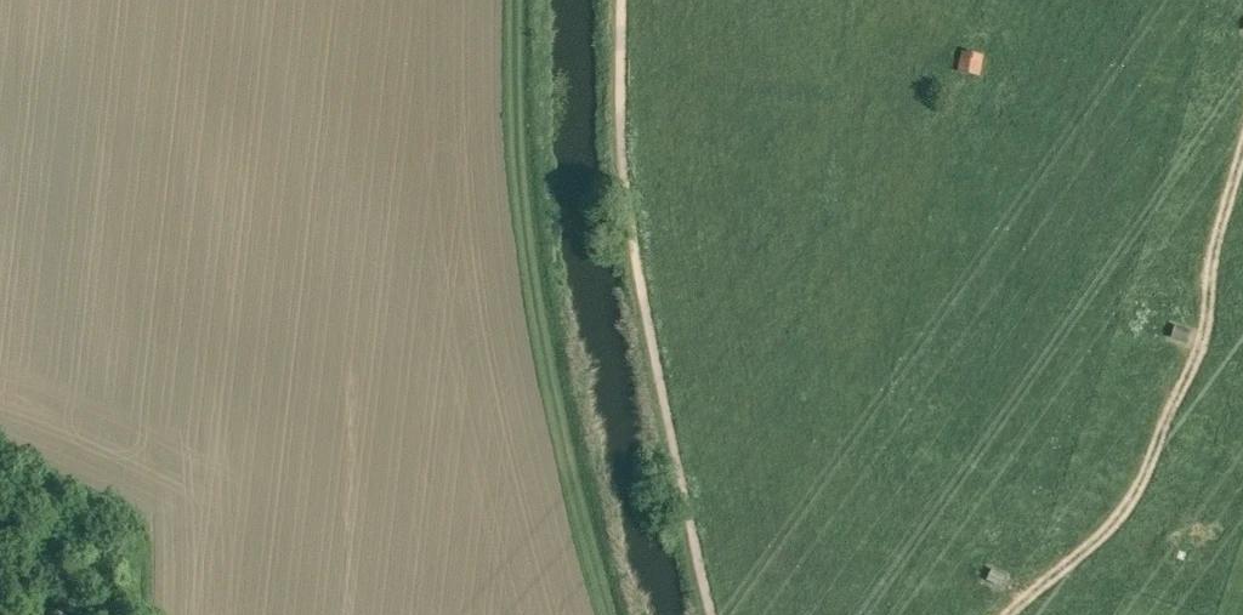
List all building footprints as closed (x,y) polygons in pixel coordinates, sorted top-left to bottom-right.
[(983,56),(963,52),(958,75),(979,79),(983,56)] [(1190,333),(1176,330),(1173,341),(1188,345),(1190,333)] [(993,573),(989,583),(1003,589),(1008,579),(993,573)]
